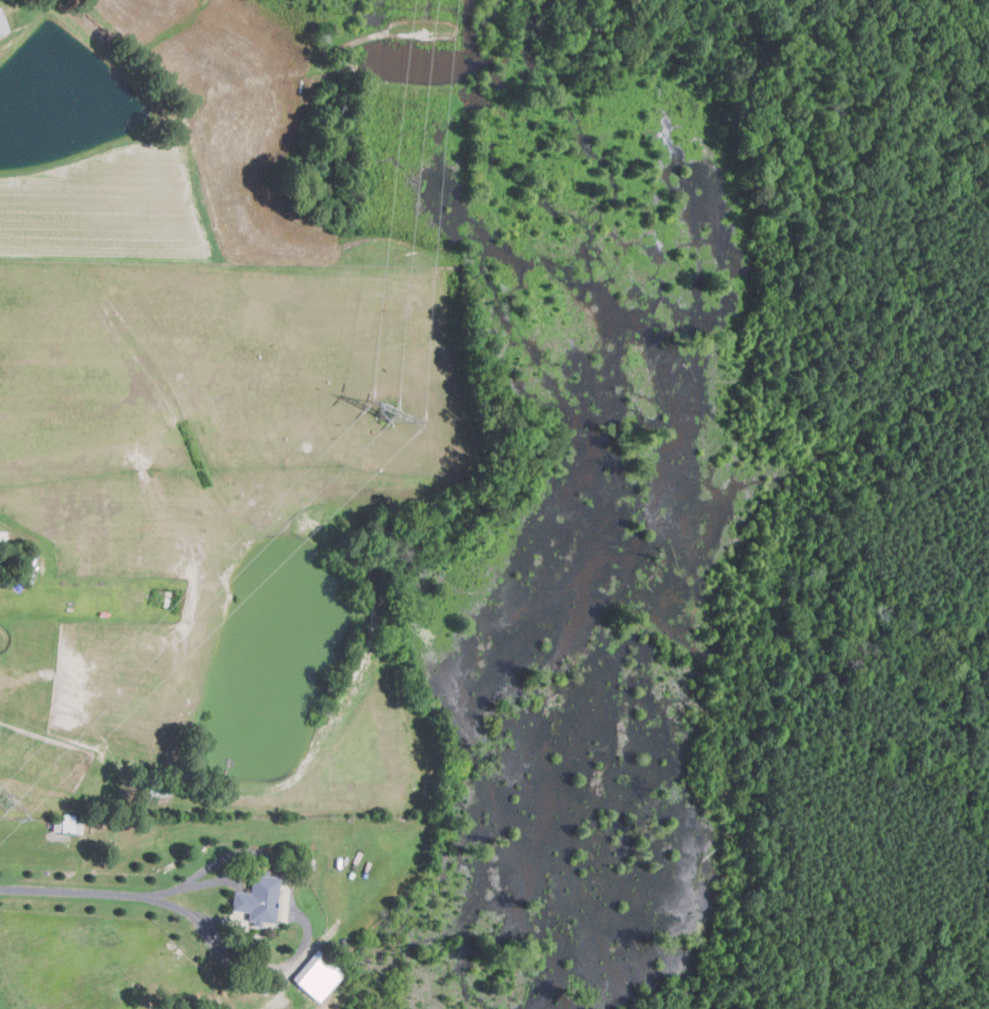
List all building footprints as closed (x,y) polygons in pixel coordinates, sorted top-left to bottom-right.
[(0,9),(0,35),(9,31),(0,9)] [(82,832),(82,816),(62,815),(62,819),(52,818),(51,831),(82,832)] [(278,876),(251,874),(250,891),(233,891),(232,911),(248,911),(248,922),(276,924),(278,876)] [(344,968),(314,948),(292,981),(322,1001),(344,968)]
